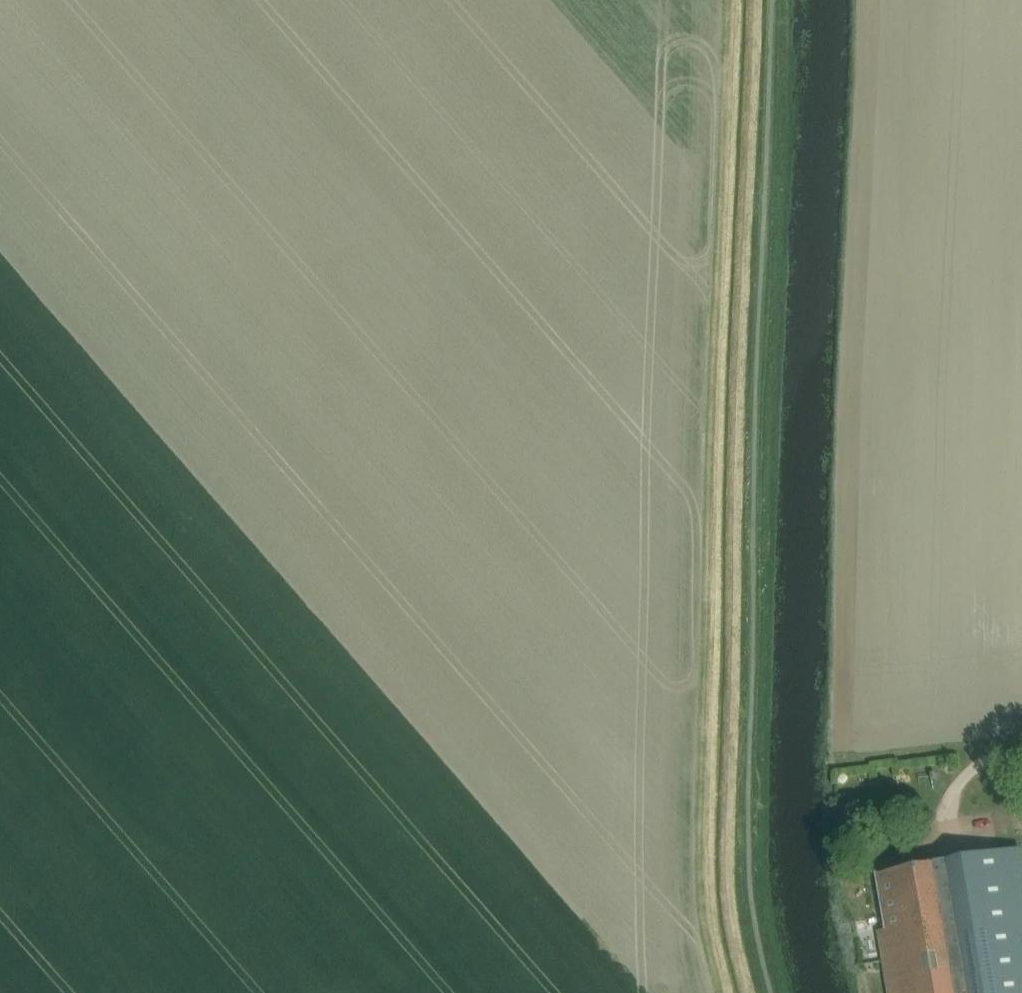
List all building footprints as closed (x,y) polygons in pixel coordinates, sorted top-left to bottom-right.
[(958,861),(879,875),(888,930),(881,931),(892,992),(1021,992),(1021,850),(958,861)]
